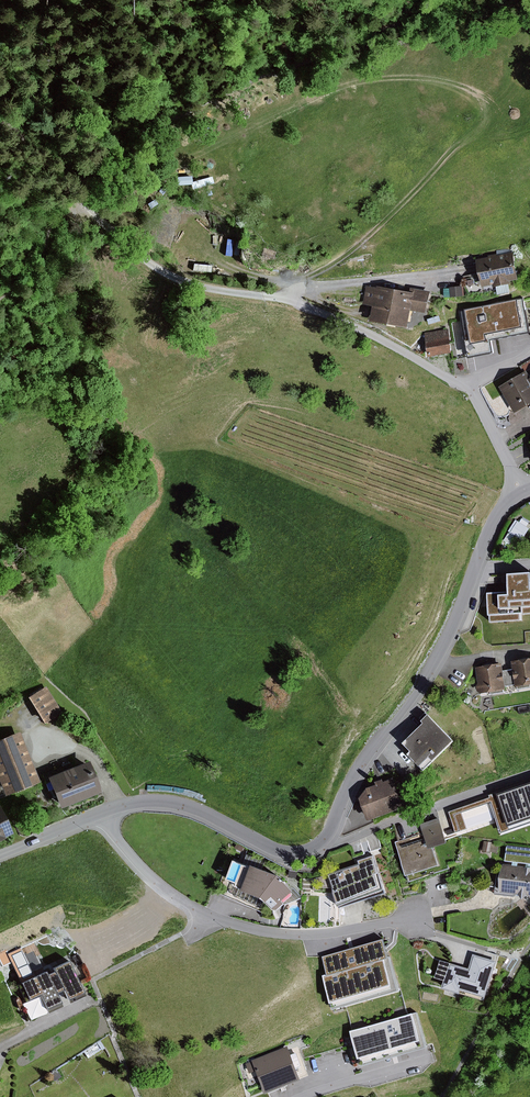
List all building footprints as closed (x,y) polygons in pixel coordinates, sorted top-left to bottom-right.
[(193,176),(177,177),(178,185),(193,184),(193,176)] [(169,189),(165,185),(160,191),(164,195),(169,189)] [(159,204),(156,199),(147,204),(150,209),(159,204)] [(490,257),(478,260),(484,288),(496,285),(496,288),(498,288),(500,295),(513,292),(511,285),(513,285),(513,282),(522,280),(516,251),(513,252),(512,247),(497,250),(498,254),(489,255),(490,257)] [(360,256),(349,261),(355,274),(366,270),(360,256)] [(380,288),(367,286),(364,305),(376,307),(373,321),(412,328),(415,311),(429,313),(433,292),(411,288),(410,292),(380,286),(380,288)] [(463,286),(451,287),(452,297),(464,296),(463,286)] [(525,298),(460,310),(470,358),(495,353),(493,341),(529,334),(529,324),(525,298)] [(450,329),(426,333),(430,357),(454,353),(450,329)] [(517,414),(529,406),(529,374),(528,371),(501,388),(507,397),(501,401),(509,415),(516,411),(517,414)] [(516,520),(509,531),(524,540),(529,530),(529,528),(528,527),(529,523),(523,519),(520,522),(516,520)] [(512,573),(512,575),(506,576),(506,583),(513,582),(514,592),(491,593),(493,616),(494,616),(495,623),(526,621),(525,614),(527,614),(528,615),(529,615),(529,572),(512,573)] [(513,661),(515,669),(518,685),(519,688),(521,688),(521,690),(529,688),(529,658),(529,657),(527,657),(525,657),(523,658),(522,660),(513,661)] [(506,671),(504,663),(496,665),(494,663),(492,663),(490,663),(488,665),(487,666),(478,668),(480,684),(478,686),(479,691),(485,695),(494,693),(494,695),(507,692),(507,691),(509,690),(508,686),(506,671)] [(518,685),(515,669),(506,671),(508,686),(518,685)] [(63,713),(47,687),(29,698),(46,724),(63,713)] [(458,740),(431,714),(424,721),(427,723),(407,743),(415,751),(411,755),(428,771),(458,740)] [(21,732),(0,740),(0,781),(6,796),(41,782),(21,732)] [(103,792),(91,761),(74,768),(72,763),(44,774),(47,783),(51,782),(62,809),(103,792)] [(407,808),(395,778),(385,782),(384,779),(377,782),(378,785),(370,788),(364,798),(373,821),(407,808)] [(489,794),(497,815),(505,813),(509,825),(529,818),(529,786),(513,792),(511,786),(489,794)] [(1,806),(0,806),(0,842),(15,835),(1,806)] [(450,843),(441,817),(422,823),(425,832),(397,842),(409,876),(440,865),(435,849),(450,843)] [(486,842),(484,852),(492,853),(494,843),(486,842)] [(245,847),(237,844),(235,848),(243,852),(245,847)] [(508,845),(506,861),(529,864),(529,847),(508,845)] [(303,897),(282,875),(264,868),(267,861),(248,854),(245,864),(236,860),(229,880),(235,882),(234,883),(234,885),(235,886),(236,887),(234,892),(235,895),(236,896),(262,908),(264,908),(266,906),(269,899),(277,908),(278,909),(280,910),(281,910),(282,909),(289,903),(303,897)] [(383,873),(375,855),(359,861),(360,864),(330,875),(334,888),(338,891),(343,904),(385,887),(380,874),(383,873)] [(505,865),(503,877),(497,877),(495,894),(516,896),(517,894),(523,895),(527,900),(529,897),(529,867),(505,865)] [(402,991),(386,938),(324,957),(330,975),(326,976),(337,1011),(402,991)] [(490,998),(501,961),(474,954),(470,968),(442,960),(437,978),(447,981),(445,989),(464,994),(465,990),(490,998)] [(86,993),(70,960),(54,968),(56,971),(49,974),(47,971),(22,982),(31,1000),(23,1004),(32,1022),(50,1013),(49,1010),(63,1003),(59,994),(65,990),(70,1000),(86,993)] [(426,1041),(418,1012),(354,1031),(363,1059),(426,1041)] [(102,1050),(97,1043),(84,1052),(88,1058),(102,1050)] [(290,1046),(254,1061),(268,1094),(303,1079),(299,1068),(304,1066),(298,1053),(293,1055),(290,1046)] [(62,1077),(58,1070),(50,1075),(54,1082),(62,1077)]
